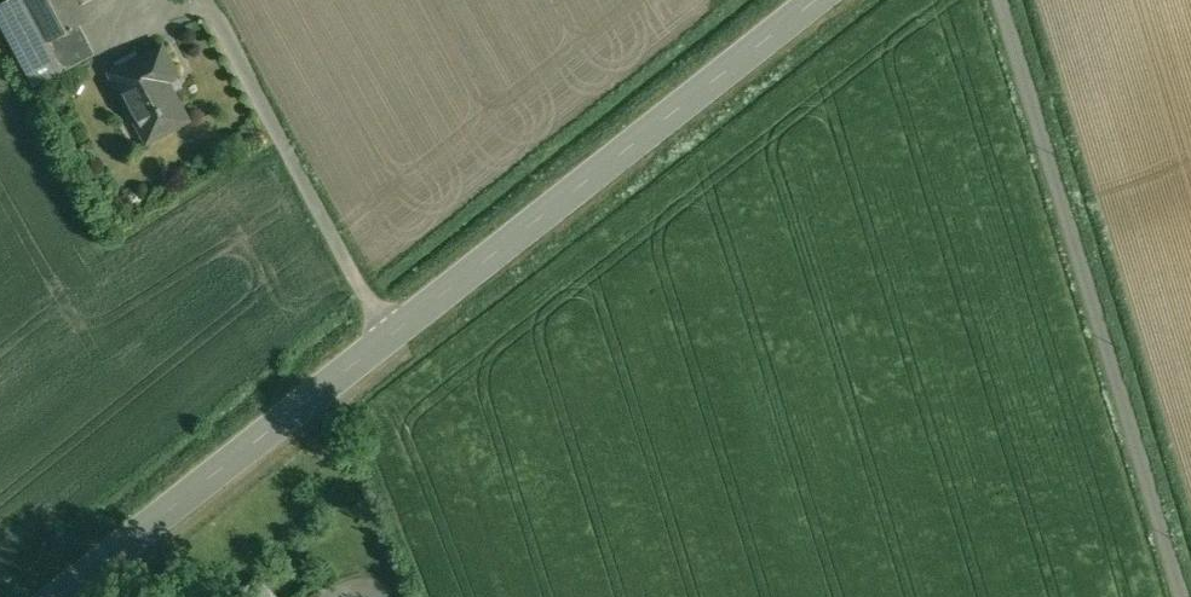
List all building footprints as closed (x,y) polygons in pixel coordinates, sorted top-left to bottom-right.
[(0,4),(0,13),(38,84),(92,55),(77,26),(85,21),(78,7),(91,0),(8,0),(0,4)] [(161,46),(111,73),(147,141),(187,120),(166,81),(177,75),(161,46)]
